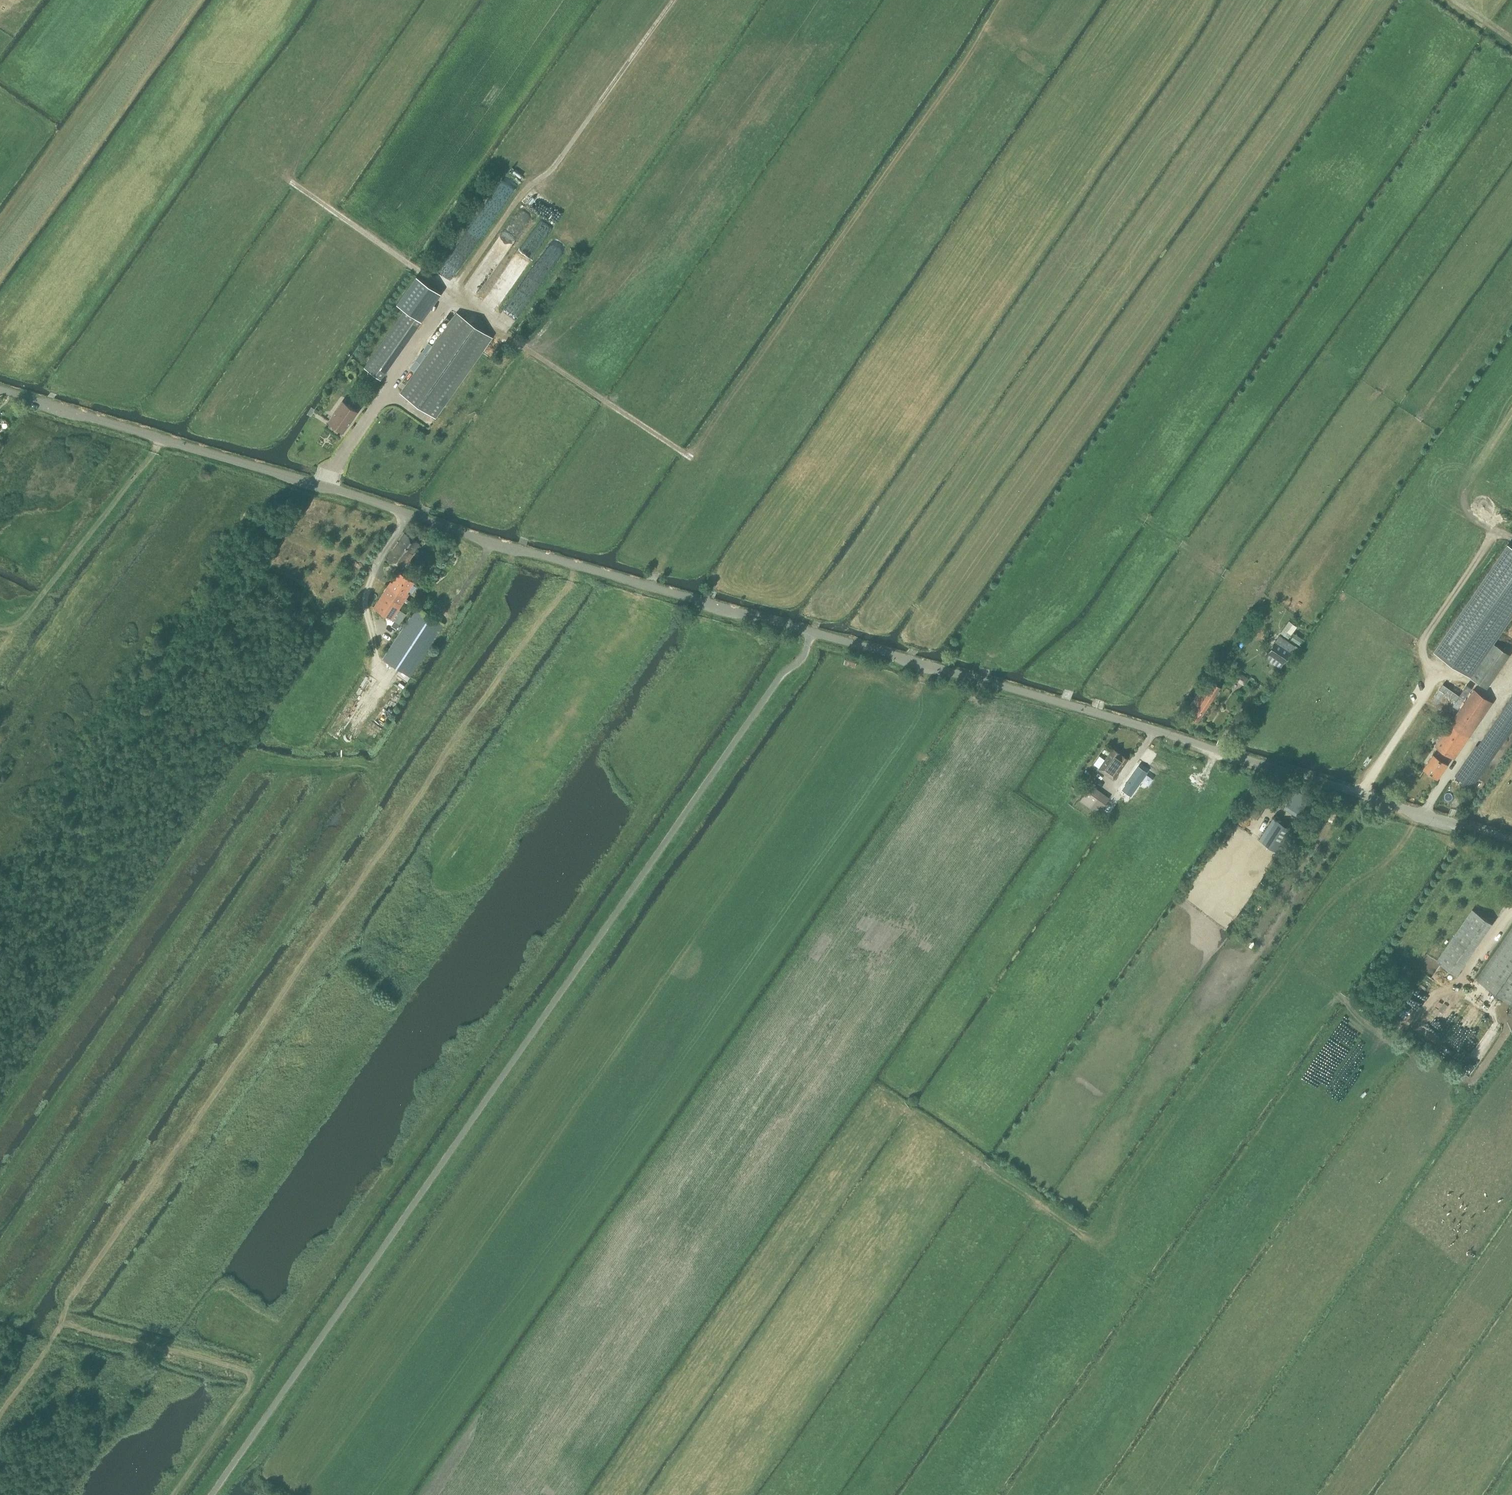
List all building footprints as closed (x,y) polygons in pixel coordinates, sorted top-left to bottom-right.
[(418,273),(397,303),(405,309),(422,321),(443,291),(418,273)] [(405,309),(365,367),(381,378),(422,321),(405,309)] [(458,312),(401,392),(436,417),(493,337),(458,312)] [(343,401),(335,413),(329,421),(343,432),(358,411),(343,401)] [(403,569),(419,543),(405,534),(389,561),(403,569)] [(1436,652),(1465,672),(1511,602),(1511,547),(1510,545),(1436,652)] [(403,602),(415,610),(383,658),(409,675),(444,623),(417,606),(403,596),(407,591),(407,592),(414,582),(399,572),(392,582),(393,582),(390,587),(388,586),(374,606),(391,619),(392,618),(400,623),(407,614),(398,608),(403,602)] [(1289,621),(1281,632),(1288,638),(1297,627),(1289,621)] [(1299,645),(1303,639),(1294,634),(1291,639),(1299,645)] [(1267,653),(1288,666),(1300,647),(1279,635),(1267,653)] [(1494,642),(1471,676),(1488,688),(1511,654),(1494,642)] [(1249,677),(1239,672),(1234,680),(1244,685),(1249,677)] [(1191,706),(1195,709),(1191,715),(1200,721),(1222,687),(1211,680),(1201,695),(1199,694),(1191,706)] [(1434,754),(1425,767),(1439,777),(1448,763),(1443,760),(1448,753),(1455,758),(1493,703),(1474,689),(1436,746),(1439,748),(1434,754)] [(1477,745),(1456,775),(1473,787),(1511,730),(1511,697),(1478,746),(1477,745)] [(1128,759),(1113,748),(1103,762),(1106,764),(1102,770),(1114,779),(1128,759)] [(1139,766),(1123,789),(1129,793),(1130,794),(1146,772),(1145,771),(1139,766)] [(1080,800),(1099,814),(1110,797),(1091,784),(1080,800)] [(1280,791),(1274,801),(1299,818),(1305,807),(1280,791)] [(1286,836),(1290,829),(1277,820),(1262,842),(1280,853),(1289,839),(1286,836)] [(1438,961),(1457,973),(1492,922),(1474,910),(1438,961)] [(1479,979),(1511,1002),(1511,931),(1479,979)]
